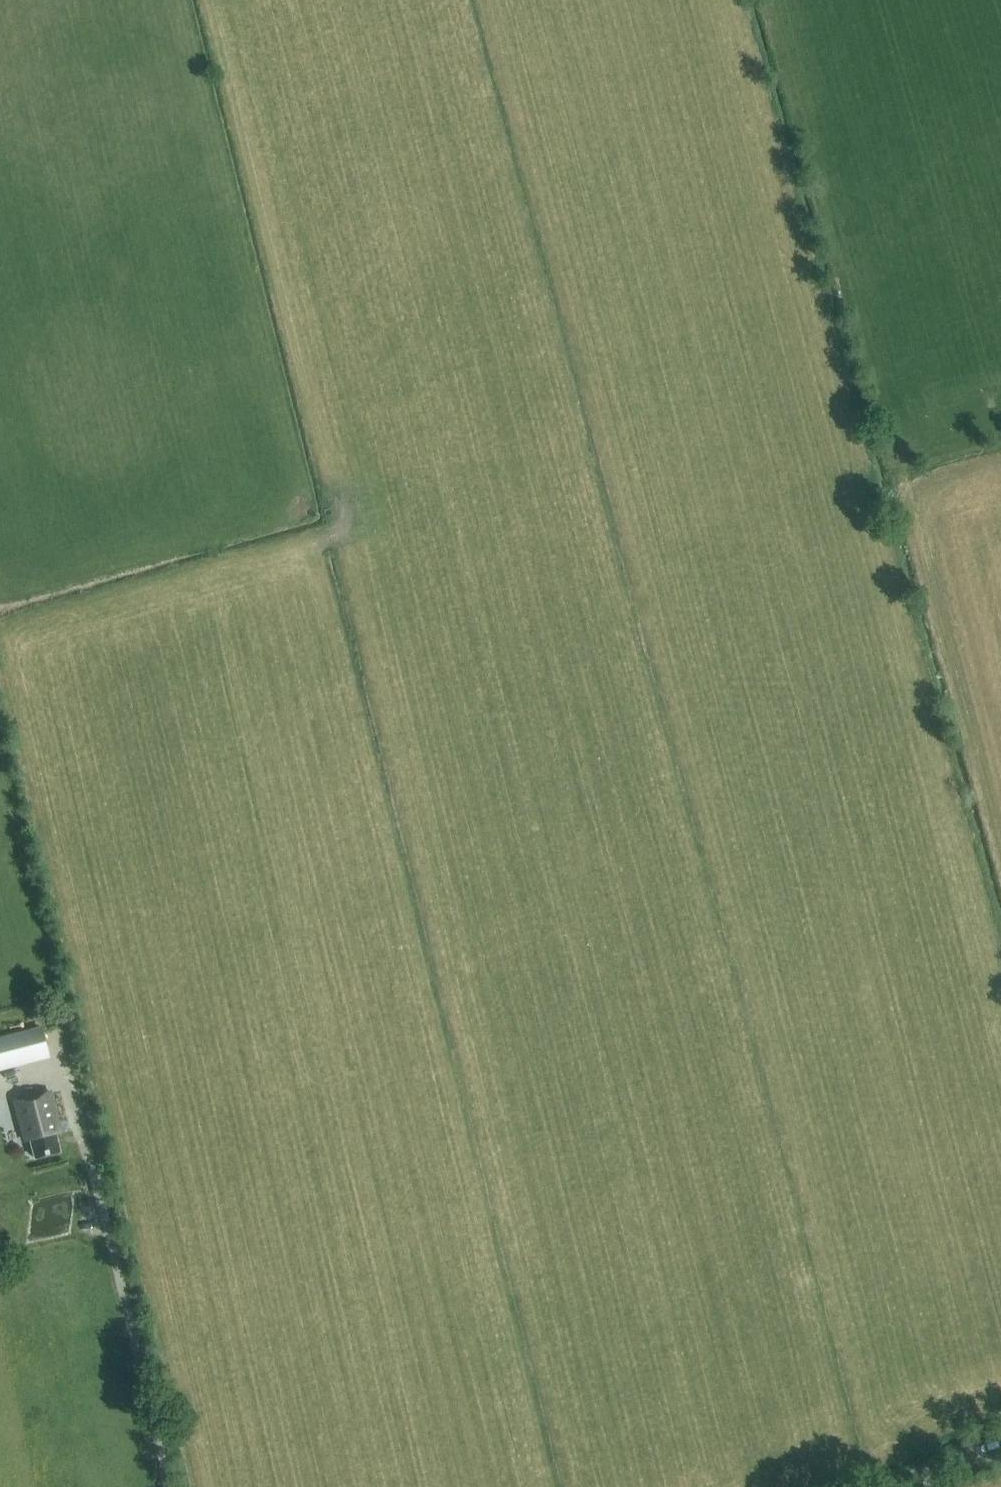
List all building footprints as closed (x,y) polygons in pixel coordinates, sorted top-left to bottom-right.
[(50,1058),(42,1026),(0,1037),(0,1071),(50,1058)] [(24,1142),(30,1141),(35,1159),(61,1151),(57,1133),(62,1132),(52,1091),(13,1100),(24,1142)]
